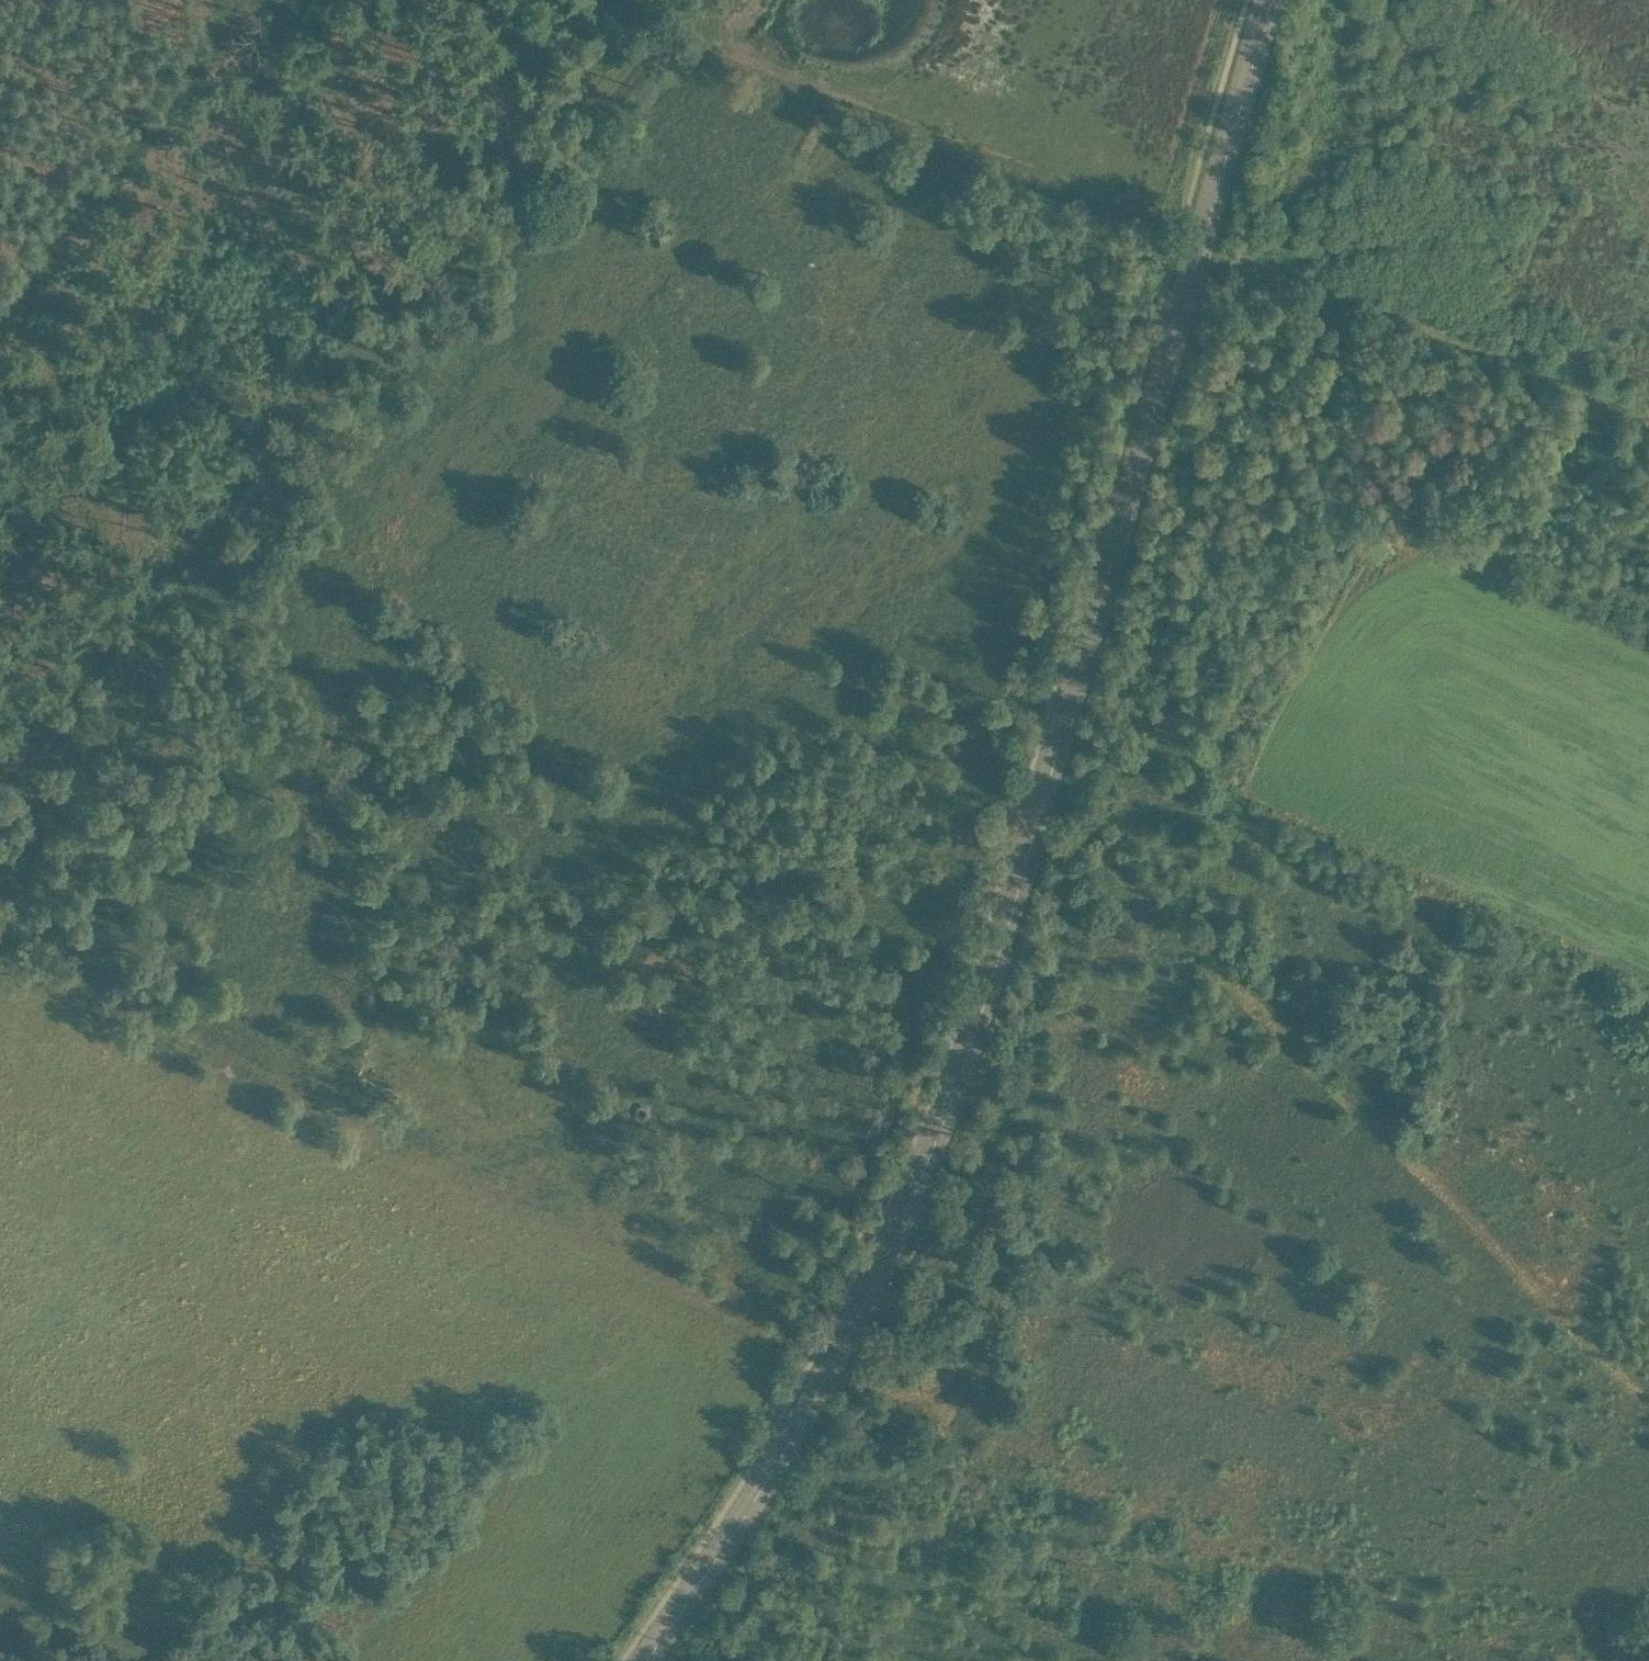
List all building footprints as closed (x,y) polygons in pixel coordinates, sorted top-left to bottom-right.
[(650,1115),(649,1105),(641,1102),(634,1107),(634,1116),(643,1120),(650,1115)]
